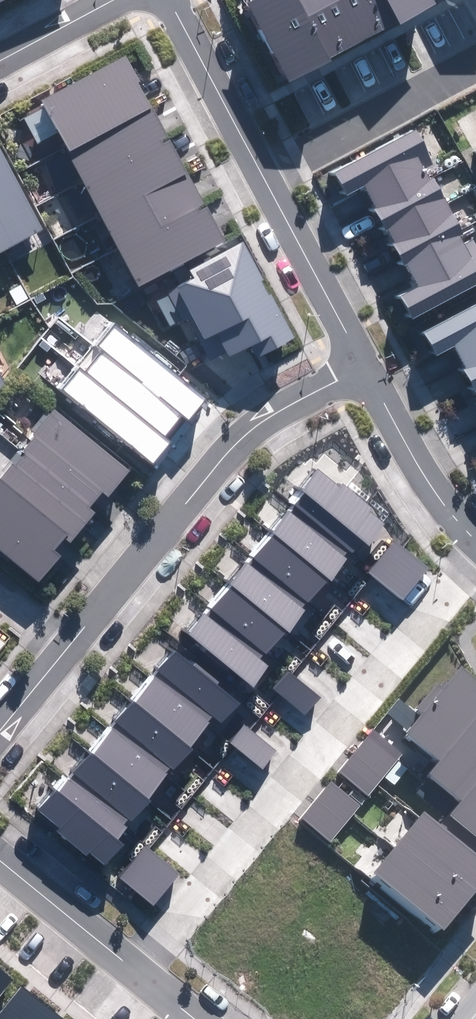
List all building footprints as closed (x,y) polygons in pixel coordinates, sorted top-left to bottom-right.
[(290,83),(438,4),(436,0),(251,0),(247,2),(290,83)] [(58,132),(141,286),(226,240),(126,56),(41,101),(45,109),(24,120),(37,143),(58,132)] [(413,319),(475,284),(475,245),(473,239),(464,244),(459,236),(463,234),(432,178),(429,180),(423,169),(432,164),(412,130),(335,172),(348,196),(365,187),(377,208),(374,210),(384,230),(387,229),(395,243),(391,245),(404,267),(407,265),(418,286),(400,296),(413,319)] [(42,230),(0,151),(0,253),(42,230)] [(226,351),(229,357),(250,346),(257,358),(296,337),(273,295),(269,297),(261,282),(264,280),(243,242),(195,267),(192,262),(175,272),(180,281),(153,296),(171,328),(189,318),(211,359),(226,351)] [(425,333),(438,356),(455,347),(467,368),(463,370),(474,390),(475,389),(475,305),(425,333)] [(62,389),(154,465),(172,443),(165,437),(182,415),(188,420),(207,398),(115,323),(97,344),(103,350),(85,371),(80,367),(62,389)] [(40,581),(61,555),(55,551),(66,537),(73,543),(97,512),(92,508),(104,494),(109,498),(131,471),(53,410),(22,449),(26,452),(15,466),(11,463),(0,477),(0,550),(40,581)] [(349,551),(352,553),(362,540),(370,546),(387,525),(370,510),(372,507),(343,484),(340,487),(317,469),(301,489),(305,493),(290,512),(288,511),(272,531),(275,534),(250,565),(246,562),(229,583),(231,585),(206,616),(203,613),(187,634),(254,687),(271,666),(263,659),(285,631),(288,633),(306,611),(303,608),(308,603),(310,604),(347,558),(345,556),(349,551)] [(368,572),(404,601),(429,569),(394,541),(368,572)] [(202,731),(205,733),(215,720),(223,726),(240,705),(223,691),(225,688),(196,664),(193,667),(171,649),(154,670),(158,673),(143,692),(141,691),(125,712),(128,714),(103,745),(99,742),(82,764),(84,765),(59,796),(56,794),(40,814),(107,867),(124,846),(116,839),(138,811),(141,813),(159,791),(156,789),(161,783),(163,785),(201,738),(198,736),(202,731)] [(273,688),(305,715),(320,697),(287,670),(273,688)] [(469,856),(475,848),(475,686),(458,672),(440,694),(433,689),(413,714),(396,701),(383,718),(405,735),(402,739),(436,765),(425,779),(458,805),(437,831),(469,856)] [(230,743),(263,770),(278,752),(245,725),(230,743)] [(392,761),(367,741),(352,759),(377,779),(392,761)] [(377,779),(352,759),(338,777),(363,797),(377,779)] [(355,809),(330,788),(315,806),(340,827),(355,809)] [(340,827),(315,806),(300,824),(326,845),(340,827)] [(395,850),(466,905),(475,892),(475,861),(469,856),(437,831),(421,818),(395,850)] [(119,878),(154,907),(180,876),(146,847),(119,878)] [(395,850),(370,881),(441,937),(466,905),(395,850)] [(14,982),(0,971),(0,999),(14,982)] [(23,987),(0,1014),(0,1018),(62,1018),(23,987)]
